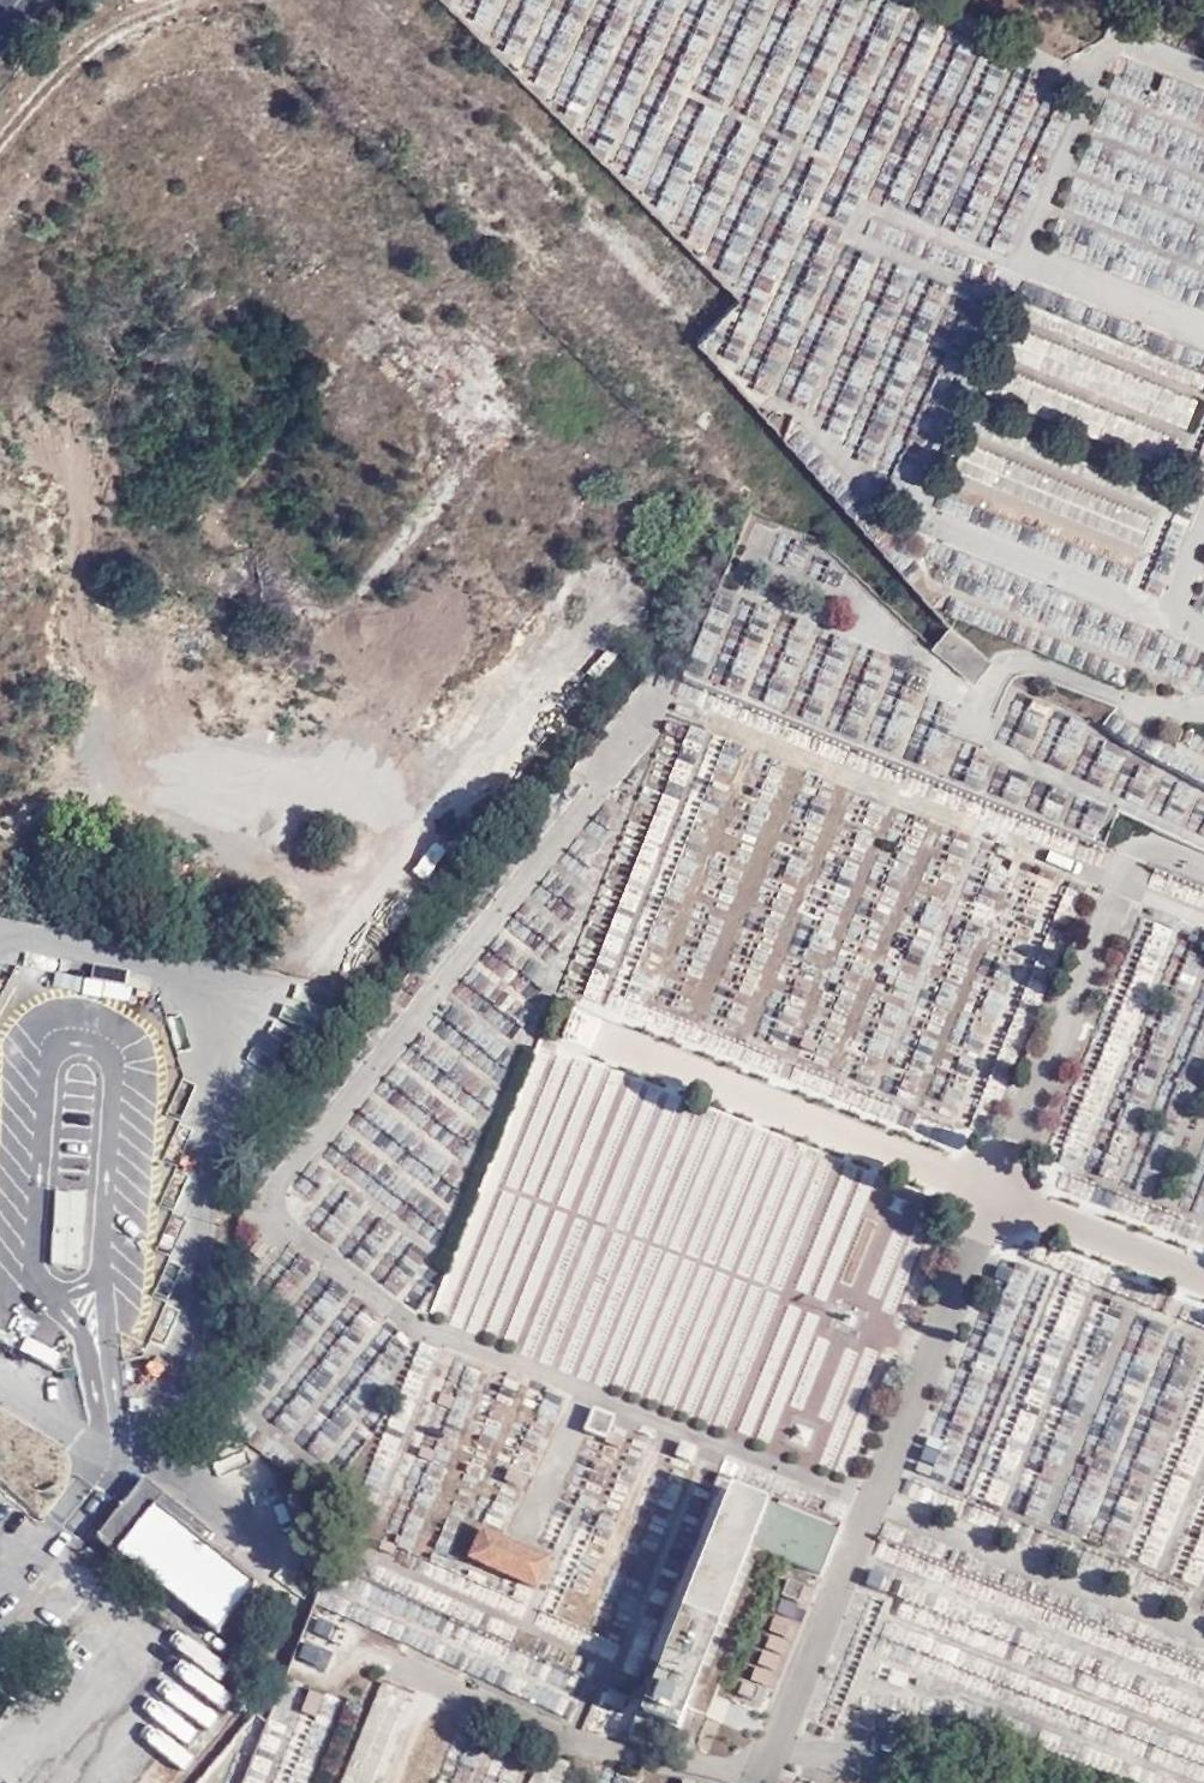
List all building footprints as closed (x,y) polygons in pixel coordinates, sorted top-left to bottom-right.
[(1197,395),(1016,324),(1004,354),(1185,425),(1197,395)] [(951,621),(932,642),(973,678),(992,656),(951,621)] [(1013,873),(859,977),(878,1004),(941,962),(937,956),(1027,895),(1013,873)] [(839,1526),(735,1483),(645,1709),(684,1725),(692,1706),(709,1713),(756,1594),(774,1550),(821,1569),(839,1526)] [(143,1485),(104,1531),(220,1624),(258,1576),(209,1537),(143,1485)] [(547,1556),(482,1527),(469,1558),(534,1588),(547,1556)]
